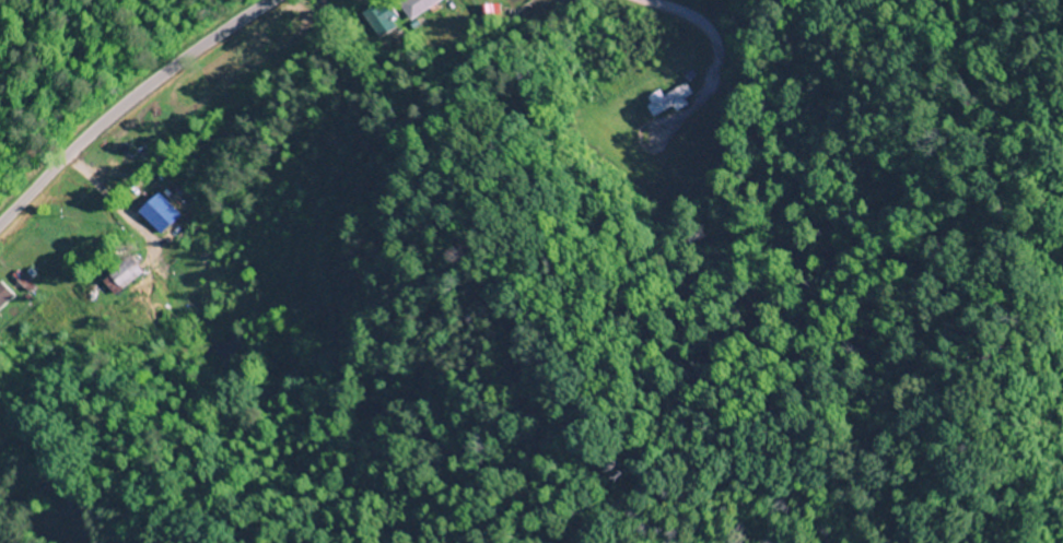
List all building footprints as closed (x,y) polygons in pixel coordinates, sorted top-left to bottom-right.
[(394,4),(409,22),(436,0),(398,0),(394,4)] [(366,22),(377,37),(395,22),(384,8),(366,22)] [(685,105),(682,99),(689,95),(683,83),(659,96),(657,91),(641,100),(651,117),(669,107),(672,112),(685,105)] [(158,236),(179,215),(156,192),(135,213),(158,236)] [(94,277),(106,295),(137,276),(125,257),(94,277)] [(6,281),(0,286),(0,313),(19,298),(6,281)]
